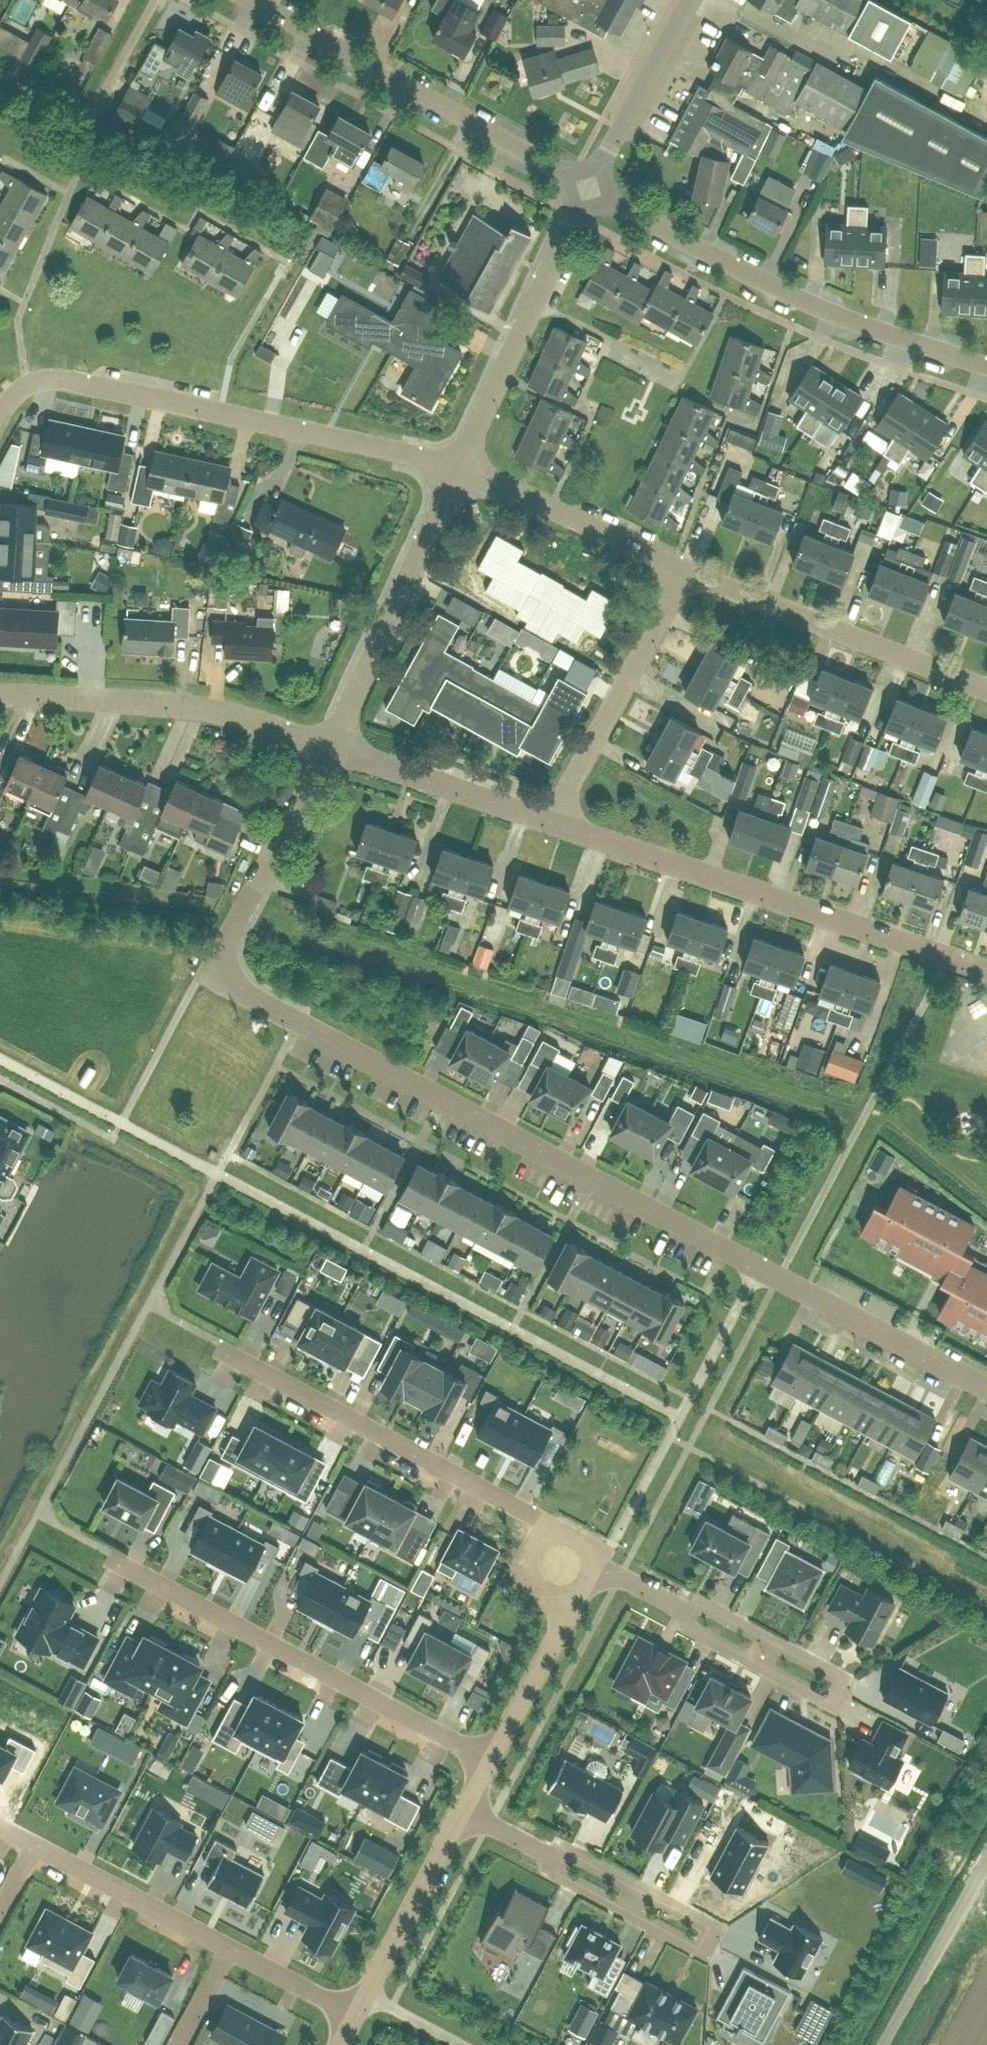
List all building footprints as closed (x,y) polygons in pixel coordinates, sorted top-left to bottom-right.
[(43,1),(41,0),(24,0),(18,10),(32,18),(43,1)] [(71,4),(80,9),(80,8),(93,15),(95,10),(109,18),(118,0),(73,0),(71,4)] [(401,0),(367,0),(393,15),(401,0)] [(480,10),(462,0),(455,0),(446,16),(445,15),(433,37),(465,54),(476,32),(470,29),(480,10)] [(604,36),(609,26),(620,32),(636,3),(638,5),(641,0),(538,0),(604,36)] [(877,0),(754,0),(773,11),(774,11),(791,20),(799,6),(891,57),(912,19),(877,0)] [(986,15),(986,10),(976,4),(962,33),(975,39),(986,15)] [(496,40),(509,16),(495,8),(482,32),(496,40)] [(548,24),(559,24),(559,13),(548,13),(548,24)] [(15,32),(1,24),(0,25),(0,45),(6,48),(15,32)] [(537,46),(566,45),(565,24),(536,25),(537,46)] [(195,35),(181,27),(169,48),(156,41),(140,69),(155,77),(161,68),(164,69),(178,65),(181,67),(178,71),(188,76),(196,62),(197,63),(208,43),(208,42),(211,37),(198,30),(195,35)] [(101,63),(115,34),(113,34),(103,29),(89,57),(97,61),(101,63)] [(39,63),(53,35),(43,30),(28,58),(39,63)] [(962,96),(982,58),(929,30),(909,67),(931,78),(930,79),(962,96)] [(748,57),(752,50),(728,36),(710,69),(789,113),(795,116),(803,103),(847,127),(841,137),(982,196),(986,187),(986,136),(875,75),(868,89),(796,50),(792,57),(786,54),(787,53),(771,45),(760,64),(748,57)] [(599,70),(593,49),(557,59),(554,50),(525,59),(528,68),(535,93),(564,84),(563,81),(599,70)] [(249,110),(257,94),(252,91),(262,73),(236,59),(217,93),(249,110)] [(707,90),(678,143),(681,144),(699,154),(699,153),(702,155),(703,154),(715,157),(718,145),(716,144),(717,143),(726,147),(728,143),(744,151),(756,158),(761,149),(771,128),(772,125),(711,92),(707,90)] [(193,128),(209,99),(194,91),(179,120),(193,128)] [(303,147),(316,124),(311,121),(320,105),(294,91),(283,110),(284,110),(273,130),(303,147)] [(116,110),(115,111),(126,117),(138,124),(147,108),(124,95),(116,110)] [(354,164),(371,133),(339,116),(329,135),(319,129),(303,156),(322,167),(331,151),(354,164)] [(172,131),(162,125),(157,133),(168,139),(172,131)] [(139,147),(145,136),(131,127),(124,139),(139,147)] [(771,128),(761,149),(775,156),(785,135),(771,128)] [(672,139),(666,149),(676,154),(681,144),(678,143),(672,139)] [(205,163),(221,171),(222,170),(233,150),(217,142),(206,161),(205,163)] [(699,153),(699,154),(702,155),(693,196),(720,202),(730,160),(723,159),(726,147),(717,143),(716,144),(718,145),(715,157),(703,154),(702,155),(699,153)] [(856,153),(850,144),(834,154),(839,163),(856,153)] [(409,191),(424,163),(393,146),(382,164),(375,160),(363,181),(380,190),(391,170),(398,174),(394,182),(409,191)] [(744,183),(756,158),(744,151),(731,177),(744,183)] [(821,181),(833,159),(820,153),(809,175),(821,181)] [(266,173),(255,167),(246,182),(257,189),(266,173)] [(32,222),(47,194),(3,169),(0,176),(0,180),(11,187),(1,205),(32,222)] [(759,196),(748,217),(776,232),(787,210),(784,209),(795,189),(770,176),(759,196)] [(98,241),(115,211),(123,197),(113,192),(106,205),(88,195),(70,226),(98,241)] [(1,205),(0,204),(0,239),(17,248),(32,222),(1,205)] [(825,263),(855,264),(858,205),(848,204),(847,223),(827,222),(825,263)] [(858,205),(855,264),(884,266),(887,226),(867,225),(868,205),(858,205)] [(115,211),(98,241),(125,256),(142,226),(149,213),(142,209),(132,221),(115,211)] [(455,245),(509,275),(516,262),(516,261),(531,233),(513,223),(508,231),(474,212),(459,239),(451,238),(450,244),(455,245)] [(200,215),(195,224),(204,229),(209,221),(200,215)] [(167,223),(160,236),(142,226),(125,256),(152,272),(177,228),(167,223)] [(199,234),(182,264),(209,279),(227,249),(234,236),(228,232),(218,244),(199,234)] [(386,259),(399,265),(410,243),(398,237),(386,259)] [(0,239),(0,275),(1,276),(17,248),(0,239)] [(493,303),(509,275),(455,245),(437,279),(467,295),(465,298),(486,309),(493,303)] [(600,260),(583,291),(610,305),(627,275),(610,266),(614,250),(608,246),(600,260)] [(254,247),(244,259),(227,249),(209,279),(237,295),(261,252),(254,247)] [(311,268),(324,275),(334,257),(321,250),(311,268)] [(918,253),(918,266),(935,267),(936,254),(918,253)] [(942,311),(972,313),(975,253),(965,253),(964,272),(945,271),(942,311)] [(975,253),(972,313),(986,314),(986,273),(984,273),(985,254),(975,253)] [(610,305),(639,321),(642,314),(654,290),(638,281),(642,264),(635,261),(627,275),(610,305)] [(406,263),(400,275),(424,288),(431,277),(406,263)] [(669,328),(686,297),(685,297),(668,288),(672,272),(666,268),(658,283),(658,282),(654,290),(642,314),(669,328)] [(700,287),(693,283),(685,297),(686,297),(669,328),(697,343),(713,313),(696,303),(700,287)] [(409,339),(400,355),(417,364),(403,390),(431,406),(462,352),(425,331),(439,305),(411,289),(402,305),(416,313),(404,336),(409,339)] [(416,313),(402,305),(393,322),(343,294),(327,323),(369,346),(373,339),(400,355),(409,339),(404,336),(416,313)] [(587,340),(556,326),(542,354),(574,369),(589,376),(592,369),(579,358),(587,340)] [(764,346),(731,335),(721,365),(754,377),(769,382),(773,371),(758,365),(764,346)] [(276,352),(260,344),(254,353),(270,362),(276,352)] [(574,369),(542,354),(529,383),(575,404),(579,397),(566,387),(574,369)] [(804,430),(837,380),(812,364),(790,398),(806,408),(796,425),(804,430)] [(754,377),(721,365),(711,395),(744,406),(759,411),(762,403),(747,395),(754,377)] [(862,396),(837,380),(804,430),(813,435),(823,419),(840,430),(862,396)] [(891,458),(923,408),(899,392),(877,426),(893,436),(883,452),(891,458)] [(715,411),(683,396),(670,424),(701,439),(701,440),(715,446),(719,440),(706,429),(715,411)] [(574,412),(542,397),(529,426),(561,441),(560,441),(575,448),(578,441),(565,431),(574,412)] [(948,424),(923,408),(891,458),(900,463),(910,447),(927,458),(948,424)] [(80,459),(87,428),(50,419),(47,434),(34,431),(26,468),(44,472),(49,452),(80,459)] [(986,472),(986,420),(985,419),(963,453),(980,464),(970,480),(978,486),(986,472)] [(656,452),(688,467),(702,474),(705,467),(693,457),(701,440),(701,439),(670,424),(656,452)] [(567,465),(552,459),(560,441),(561,441),(529,426),(516,455),(562,476),(567,465)] [(87,428),(80,459),(112,466),(108,486),(126,491),(134,453),(122,450),(125,436),(87,428)] [(729,428),(725,439),(736,443),(741,433),(729,428)] [(761,429),(757,444),(780,451),(784,436),(776,433),(761,429)] [(187,491),(193,459),(156,451),(153,466),(140,463),(132,501),(150,505),(155,484),(187,491)] [(688,467),(656,452),(643,479),(674,494),(688,467)] [(891,458),(884,453),(876,467),(883,471),(891,458)] [(193,459),(187,491),(218,498),(214,519),(228,522),(236,504),(240,485),(227,482),(231,467),(193,459)] [(747,530),(767,480),(753,475),(749,486),(756,489),(752,498),(734,491),(742,471),(729,465),(716,497),(729,502),(722,521),(747,530)] [(12,485),(15,472),(0,469),(0,483),(12,485)] [(816,470),(814,480),(823,483),(826,473),(816,470)] [(871,482),(853,470),(844,484),(862,496),(871,482)] [(978,486),(986,491),(986,490),(986,472),(978,486)] [(679,523),(666,512),(674,494),(643,479),(629,508),(661,523),(675,530),(679,523)] [(767,480),(747,530),(771,540),(783,510),(765,503),(768,494),(775,497),(780,486),(767,480)] [(840,489),(832,508),(842,512),(849,493),(840,489)] [(891,489),(888,502),(905,505),(907,492),(891,489)] [(977,490),(972,497),(978,501),(983,493),(977,490)] [(123,510),(126,496),(108,492),(105,506),(123,510)] [(942,500),(928,492),(920,504),(934,512),(942,500)] [(86,522),(88,512),(89,505),(48,497),(45,514),(86,522)] [(870,515),(875,502),(859,497),(854,510),(870,515)] [(345,529),(283,500),(279,509),(265,502),(253,525),(269,532),(271,528),(293,538),(289,548),(290,551),(300,556),(304,554),(308,545),(332,556),(345,529)] [(34,540),(50,541),(51,530),(46,523),(35,522),(36,504),(3,502),(2,525),(0,525),(0,538),(34,540)] [(901,512),(896,525),(919,534),(924,521),(901,512)] [(818,572),(837,522),(824,517),(820,528),(827,531),(823,540),(805,533),(793,563),(818,572)] [(837,522),(818,572),(843,582),(849,564),(863,569),(872,544),(871,543),(859,539),(854,552),(836,545),(839,536),(846,539),(851,527),(837,522)] [(134,546),(138,526),(123,523),(118,543),(134,546)] [(863,528),(859,539),(871,543),(875,533),(863,528)] [(211,565),(225,536),(210,529),(196,558),(211,565)] [(946,576),(962,534),(955,531),(951,541),(946,539),(934,571),(946,576)] [(516,614),(527,620),(528,621),(542,597),(531,591),(542,572),(518,559),(524,548),(497,533),(478,567),(494,575),(486,589),(519,608),(516,614)] [(118,539),(105,537),(102,549),(115,552),(118,539)] [(710,550),(709,537),(696,538),(697,550),(710,550)] [(961,581),(976,542),(963,537),(947,576),(961,581)] [(34,540),(0,538),(0,551),(1,551),(0,562),(0,574),(21,575),(20,589),(53,591),(54,575),(32,574),(34,540)] [(893,601),(913,551),(899,546),(895,558),(902,560),(899,569),(880,562),(869,592),(893,601)] [(913,551),(893,601),(918,611),(929,581),(911,574),(915,565),(921,568),(926,556),(913,551)] [(100,571),(92,586),(104,593),(113,578),(100,571)] [(227,608),(230,573),(213,572),(211,600),(215,600),(215,607),(227,608)] [(986,583),(986,580),(975,575),(970,587),(977,590),(974,598),(956,591),(944,621),(968,631),(986,583)] [(968,631),(986,638),(986,603),(986,602),(986,583),(968,631)] [(552,603),(542,597),(528,621),(527,620),(525,625),(553,641),(559,631),(577,641),(585,627),(600,636),(620,602),(592,587),(587,597),(563,584),(552,603)] [(74,633),(76,600),(58,598),(57,610),(3,607),(1,641),(57,645),(57,632),(74,633)] [(483,609),(473,604),(465,618),(475,623),(483,609)] [(188,636),(190,607),(173,606),(172,622),(126,619),(125,632),(127,632),(126,649),(173,652),(174,635),(188,636)] [(400,683),(387,707),(398,713),(413,721),(414,722),(423,706),(429,709),(458,657),(446,650),(461,623),(440,612),(429,631),(434,633),(411,674),(407,672),(400,683)] [(272,657),(274,627),(274,617),(258,616),(257,626),(246,625),(246,621),(214,619),(213,641),(227,641),(226,655),(272,657)] [(511,625),(503,639),(511,644),(519,630),(511,625)] [(530,642),(534,635),(523,629),(517,639),(524,643),(530,642)] [(555,647),(544,641),(540,647),(542,653),(549,657),(555,647)] [(698,668),(745,694),(752,681),(741,675),(738,682),(729,677),(739,660),(710,645),(698,668)] [(458,657),(429,709),(432,704),(453,715),(457,717),(475,727),(490,701),(483,697),(493,677),(473,666),(473,665),(458,657)] [(790,689),(797,676),(764,659),(757,672),(790,689)] [(490,701),(475,727),(493,737),(498,740),(518,751),(533,724),(521,717),(538,687),(499,666),(493,677),(483,697),(490,701)] [(827,727),(847,677),(822,667),(810,698),(828,705),(825,713),(818,711),(814,722),(827,727)] [(738,706),(745,694),(698,668),(685,691),(714,707),(723,689),(731,694),(727,700),(738,706)] [(533,724),(518,751),(522,745),(551,761),(589,692),(558,675),(549,691),(539,685),(538,687),(521,717),(533,724)] [(847,677),(827,727),(840,732),(845,721),(838,718),(841,710),(859,717),(871,687),(847,677)] [(792,694),(786,709),(801,714),(807,700),(792,694)] [(902,757),(922,707),(897,697),(885,727),(904,734),(900,743),(893,740),(889,752),(902,757)] [(922,707),(902,757),(915,762),(920,751),(913,748),(916,739),(935,746),(946,716),(922,707)] [(775,744),(786,712),(774,708),(763,740),(775,744)] [(672,715),(659,739),(706,764),(707,764),(713,752),(702,746),(699,752),(691,748),(700,731),(672,715)] [(732,724),(725,739),(742,747),(749,732),(732,724)] [(986,762),(986,732),(972,726),(961,757),(979,764),(975,772),(969,770),(964,781),(977,786),(986,762)] [(854,765),(864,742),(851,737),(841,759),(854,765)] [(700,777),(706,764),(659,739),(646,762),(675,777),(684,760),(692,764),(689,771),(700,777)] [(781,742),(777,752),(806,764),(810,754),(781,742)] [(870,770),(879,748),(866,743),(857,765),(870,770)] [(723,758),(713,752),(707,764),(717,769),(723,758)] [(30,795),(44,763),(20,753),(6,785),(30,795)] [(786,759),(781,772),(792,776),(797,763),(786,759)] [(746,797),(757,766),(743,761),(732,792),(746,797)] [(100,762),(81,805),(70,800),(57,827),(53,835),(65,840),(69,832),(81,805),(88,809),(93,797),(109,805),(124,773),(100,762)] [(977,786),(986,790),(986,762),(977,786)] [(63,785),(68,774),(44,763),(30,795),(26,802),(30,804),(30,802),(50,811),(34,847),(46,852),(53,835),(57,827),(70,800),(74,790),(63,785)] [(809,810),(822,771),(809,767),(806,775),(805,775),(795,805),(809,810)] [(925,807),(938,776),(924,770),(912,801),(925,807)] [(138,805),(148,784),(124,773),(109,805),(123,811),(118,822),(128,827),(120,843),(132,849),(137,837),(149,810),(138,805)] [(824,816),(837,780),(823,775),(811,811),(824,816)] [(176,779),(160,815),(149,810),(137,837),(132,849),(143,854),(156,825),(180,836),(187,822),(186,822),(200,790),(176,779)] [(186,822),(187,822),(199,828),(194,838),(228,853),(241,824),(218,814),(224,801),(200,790),(186,822)] [(892,821),(900,797),(878,790),(870,814),(892,821)] [(755,847),(772,797),(759,792),(755,804),(762,806),(759,815),(740,808),(730,839),(755,847)] [(934,793),(929,804),(940,809),(945,798),(934,793)] [(772,797),(755,847),(780,856),(790,825),(772,819),(775,810),(782,813),(786,801),(772,797)] [(903,836),(911,812),(896,807),(889,832),(903,836)] [(951,818),(938,814),(935,824),(947,828),(951,818)] [(831,874),(849,823),(836,818),(832,830),(839,832),(836,841),(817,835),(807,865),(831,874)] [(375,880),(392,829),(367,821),(357,851),(375,857),(372,866),(368,865),(364,876),(375,880)] [(975,826),(964,822),(960,832),(972,836),(975,826)] [(849,823),(831,874),(857,882),(867,852),(849,845),(852,837),(859,839),(863,827),(849,823)] [(392,829),(375,880),(386,884),(390,872),(385,871),(388,862),(407,868),(417,838),(392,829)] [(986,841),(986,835),(975,831),(965,862),(978,867),(986,841)] [(908,900),(926,849),(912,844),(908,856),(915,858),(912,867),(894,861),(883,891),(908,900)] [(451,906),(469,855),(444,847),(433,877),(452,884),(449,893),(444,891),(440,903),(451,906)] [(926,849),(908,900),(933,908),(944,878),(925,871),(928,863),(935,865),(939,853),(926,849)] [(469,855),(451,906),(462,910),(466,899),(462,897),(465,888),(483,894),(494,864),(469,855)] [(82,870),(94,876),(100,864),(88,858),(82,870)] [(162,871),(146,864),(141,877),(157,883),(162,871)] [(528,932),(545,881),(520,873),(510,903),(528,910),(525,919),(521,917),(517,929),(528,932)] [(560,920),(570,890),(545,881),(528,932),(539,936),(543,925),(538,923),(541,914),(560,920)] [(209,882),(207,893),(222,895),(223,883),(209,882)] [(986,919),(986,892),(970,887),(960,917),(984,926),(986,919)] [(398,933),(411,893),(397,889),(384,928),(398,933)] [(333,915),(338,901),(313,893),(308,906),(333,915)] [(414,935),(427,899),(413,894),(401,930),(414,935)] [(604,958),(621,907),(596,899),(586,929),(604,936),(601,945),(597,943),(593,955),(604,958)] [(350,909),(348,915),(359,918),(362,908),(356,906),(350,909)] [(621,907),(604,958),(615,962),(619,951),(615,949),(618,940),(636,946),(646,916),(621,907)] [(686,969),(703,919),(678,910),(668,941),(686,947),(683,956),(679,954),(675,966),(686,969)] [(686,969),(689,971),(697,973),(701,962),(696,960),(699,951),(718,958),(728,927),(703,919),(686,969)] [(558,975),(571,979),(580,950),(585,935),(572,931),(567,945),(558,975)] [(455,938),(445,934),(440,948),(450,952),(455,938)] [(761,996),(779,945),(754,936),(744,967),(762,973),(759,982),(754,980),(750,992),(761,996)] [(494,949),(481,944),(479,944),(473,963),(488,968),(494,949)] [(779,945),(761,996),(772,999),(776,988),(772,986),(775,978),(793,984),(804,953),(779,945)] [(838,1022),(856,971),(831,962),(820,993),(838,999),(835,1008),(831,1006),(827,1018),(838,1022)] [(523,964),(520,971),(529,974),(531,967),(523,964)] [(633,995),(641,973),(626,967),(618,990),(633,995)] [(856,971),(838,1022),(849,1025),(853,1014),(848,1012),(851,1004),(870,1010),(880,979),(856,971)] [(725,983),(717,1007),(728,1010),(729,1011),(737,986),(725,983)] [(572,984),(568,996),(580,999),(584,988),(572,984)] [(788,992),(778,1021),(790,1026),(801,996),(788,992)] [(980,1011),(986,1008),(986,994),(975,1000),(980,1011)] [(462,1032),(473,1010),(462,1004),(450,1026),(462,1032)] [(717,1007),(715,1016),(725,1019),(728,1010),(717,1007)] [(677,1014),(672,1029),(686,1034),(691,1018),(677,1014)] [(472,1071),(489,1039),(468,1028),(451,1060),(472,1071)] [(523,1062),(535,1040),(523,1034),(512,1056),(523,1062)] [(552,1107),(569,1075),(551,1065),(560,1047),(543,1038),(531,1060),(542,1066),(544,1072),(531,1096),(540,1101),(539,1103),(550,1109),(551,1106),(552,1107)] [(489,1039),(472,1071),(493,1082),(510,1050),(489,1039)] [(771,1040),(768,1049),(777,1052),(780,1043),(771,1040)] [(811,1045),(803,1066),(816,1071),(824,1049),(811,1045)] [(799,1055),(790,1052),(786,1063),(795,1066),(799,1055)] [(854,1081),(861,1062),(833,1052),(826,1070),(854,1081)] [(603,1098),(615,1076),(604,1070),(592,1092),(603,1098)] [(623,1102),(635,1080),(623,1074),(612,1096),(623,1102)] [(569,1075),(552,1107),(573,1118),(590,1086),(569,1075)] [(708,1090),(696,1084),(691,1093),(703,1099),(708,1090)] [(711,1089),(707,1100),(716,1103),(720,1092),(711,1089)] [(290,1138),(309,1102),(289,1091),(270,1127),(290,1138)] [(631,1146),(650,1111),(629,1100),(612,1132),(620,1136),(619,1139),(631,1146)] [(310,1146),(327,1114),(309,1104),(310,1102),(309,1102),(290,1138),(290,1139),(291,1136),(310,1146)] [(650,1111),(631,1146),(643,1152),(645,1149),(653,1154),(666,1130),(673,1128),(683,1134),(695,1112),(678,1103),(669,1121),(650,1111)] [(776,1108),(769,1119),(790,1131),(796,1119),(776,1108)] [(713,1179),(730,1146),(711,1136),(721,1118),(704,1109),(692,1132),(703,1137),(705,1144),(692,1168),(701,1172),(699,1175),(710,1181),(712,1178),(713,1179)] [(329,1156),(347,1122),(346,1121),(345,1124),(327,1114),(310,1146),(329,1156)] [(14,1183),(11,1177),(5,1174),(27,1131),(0,1117),(0,1194),(1,1195),(9,1194),(14,1183)] [(348,1166),(366,1132),(347,1122),(329,1156),(348,1166)] [(365,1181),(384,1144),(366,1135),(367,1132),(366,1132),(348,1166),(366,1176),(364,1180),(365,1181)] [(731,1147),(730,1146),(713,1179),(734,1190),(751,1158),(757,1146),(737,1135),(731,1147)] [(763,1170),(775,1147),(764,1141),(752,1164),(763,1170)] [(253,1158),(258,1149),(249,1144),(244,1153),(253,1158)] [(384,1144),(365,1181),(385,1191),(404,1155),(384,1144)] [(870,1164),(886,1173),(895,1155),(879,1147),(870,1164)] [(280,1159),(273,1170),(286,1177),(292,1165),(280,1159)] [(419,1209),(439,1171),(438,1170),(437,1173),(418,1162),(399,1199),(419,1209)] [(440,1215),(458,1181),(439,1171),(419,1209),(420,1210),(422,1206),(440,1215)] [(305,1174),(299,1184),(309,1190),(315,1180),(305,1174)] [(902,1179),(899,1185),(890,1201),(891,1201),(887,1208),(875,1202),(874,1204),(875,1205),(871,1212),(862,1228),(878,1237),(879,1237),(898,1247),(899,1248),(898,1250),(899,1250),(901,1246),(938,1265),(932,1276),(940,1280),(940,1281),(952,1287),(948,1295),(948,1294),(939,1311),(955,1319),(956,1319),(975,1329),(975,1330),(976,1331),(975,1332),(976,1333),(977,1331),(979,1332),(986,1336),(986,1262),(973,1255),(961,1248),(965,1241),(966,1241),(974,1224),(958,1216),(939,1206),(937,1205),(938,1203),(937,1202),(936,1204),(935,1203),(934,1204),(915,1194),(915,1193),(914,1193),(917,1187),(902,1179)] [(459,1225),(476,1193),(458,1184),(459,1181),(458,1181),(440,1215),(459,1225)] [(343,1192),(337,1203),(349,1209),(355,1199),(343,1192)] [(478,1236),(496,1201),(494,1203),(476,1193),(459,1225),(478,1236)] [(356,1200),(350,1212),(368,1222),(375,1210),(356,1200)] [(497,1246),(515,1211),(496,1201),(478,1236),(497,1246)] [(516,1256),(533,1224),(515,1214),(516,1212),(515,1211),(497,1246),(516,1256)] [(404,1224),(397,1237),(404,1240),(407,1234),(411,1227),(404,1224)] [(533,1224),(516,1256),(536,1266),(553,1234),(533,1224)] [(407,1234),(404,1240),(413,1245),(416,1239),(407,1234)] [(421,1252),(440,1262),(448,1247),(429,1237),(421,1252)] [(569,1286),(588,1250),(568,1239),(549,1276),(569,1286)] [(589,1295),(606,1262),(588,1253),(589,1251),(588,1250),(569,1286),(570,1287),(571,1285),(589,1295)] [(328,1266),(349,1273),(354,1259),(333,1252),(328,1266)] [(453,1254),(447,1265),(457,1271),(463,1259),(453,1254)] [(254,1315),(278,1269),(253,1256),(242,1277),(214,1262),(201,1287),(254,1315)] [(466,1268),(482,1273),(486,1261),(470,1256),(466,1268)] [(608,1305),(625,1272),(606,1262),(589,1295),(608,1305)] [(298,1275),(286,1268),(275,1288),(288,1294),(298,1275)] [(495,1273),(487,1268),(481,1279),(490,1284),(495,1273)] [(627,1315),(644,1283),(625,1272),(608,1305),(627,1315)] [(504,1296),(517,1303),(523,1290),(510,1283),(504,1296)] [(645,1327),(664,1291),(664,1290),(662,1292),(644,1283),(627,1315),(645,1324),(644,1327),(645,1327)] [(664,1291),(645,1327),(665,1338),(684,1301),(664,1291)] [(390,1308),(400,1313),(407,1300),(397,1295),(390,1308)] [(322,1351),(340,1318),(319,1307),(319,1306),(317,1305),(317,1306),(298,1296),(286,1318),(305,1328),(300,1338),(299,1340),(301,1341),(302,1341),(299,1345),(320,1356),(322,1351)] [(433,1315),(434,1313),(413,1302),(411,1304),(407,1313),(428,1324),(433,1315)] [(544,1305),(540,1311),(552,1318),(555,1311),(544,1305)] [(564,1310),(559,1320),(570,1327),(576,1316),(564,1310)] [(588,1322),(579,1317),(573,1329),(582,1334),(588,1322)] [(362,1329),(340,1318),(322,1351),(320,1356),(340,1367),(343,1363),(344,1363),(343,1363),(345,1365),(347,1362),(346,1362),(351,1353),(360,1357),(370,1363),(382,1341),(372,1335),(364,1331),(364,1330),(362,1329)] [(453,1326),(448,1335),(459,1341),(464,1332),(465,1329),(454,1323),(453,1326)] [(599,1326),(592,1339),(603,1345),(610,1332),(599,1326)] [(396,1358),(382,1384),(404,1395),(405,1393),(404,1393),(423,1357),(411,1350),(415,1343),(396,1333),(385,1353),(396,1358)] [(624,1341),(617,1354),(628,1359),(634,1347),(624,1341)] [(785,1388),(797,1394),(818,1355),(817,1354),(817,1355),(809,1351),(809,1350),(794,1342),(773,1381),(774,1382),(775,1380),(785,1386),(785,1388)] [(486,1357),(493,1360),(499,1347),(493,1344),(486,1357)] [(405,1393),(425,1404),(426,1405),(445,1369),(433,1362),(437,1353),(428,1348),(423,1357),(404,1393),(405,1393)] [(820,1406),(841,1367),(827,1359),(826,1360),(818,1356),(819,1355),(818,1355),(797,1394),(809,1401),(810,1399),(821,1405),(820,1406)] [(470,1397),(483,1373),(462,1361),(455,1374),(445,1369),(426,1405),(425,1404),(424,1406),(446,1417),(459,1392),(470,1397)] [(659,1362),(653,1373),(662,1377),(667,1367),(659,1362)] [(326,1364),(319,1372),(331,1383),(339,1376),(326,1364)] [(856,1375),(841,1367),(820,1406),(821,1407),(822,1405),(832,1411),(831,1412),(844,1419),(865,1379),(864,1379),(863,1380),(855,1376),(856,1375)] [(190,1393),(196,1382),(170,1368),(161,1385),(157,1384),(153,1385),(150,1387),(147,1391),(146,1394),(146,1399),(148,1402),(151,1406),(148,1410),(174,1423),(177,1418),(203,1431),(216,1406),(190,1393)] [(865,1380),(865,1379),(844,1419),(856,1425),(857,1424),(867,1429),(866,1431),(867,1431),(888,1392),(873,1384),(873,1385),(865,1381),(865,1380)] [(504,1451),(524,1413),(498,1399),(500,1395),(487,1388),(480,1400),(492,1407),(478,1434),(501,1447),(500,1449),(504,1451)] [(902,1399),(888,1392),(867,1431),(867,1432),(868,1430),(879,1436),(878,1437),(890,1444),(911,1404),(910,1405),(902,1401),(902,1399)] [(581,1393),(574,1405),(582,1409),(588,1397),(581,1393)] [(912,1404),(911,1404),(890,1444),(902,1450),(903,1449),(914,1454),(913,1456),(914,1456),(935,1417),(920,1409),(919,1410),(911,1406),(912,1404)] [(524,1413),(504,1451),(508,1453),(509,1451),(533,1463),(548,1436),(560,1442),(566,1430),(553,1423),(551,1427),(524,1413)] [(802,1417),(791,1437),(801,1442),(812,1422),(802,1417)] [(265,1477),(285,1438),(256,1423),(247,1440),(233,1432),(221,1454),(265,1477)] [(769,1424),(765,1433),(774,1438),(779,1429),(769,1424)] [(783,1442),(788,1433),(779,1429),(774,1438),(783,1442)] [(823,1436),(817,1447),(826,1452),(832,1441),(823,1436)] [(974,1488),(986,1463),(986,1446),(986,1445),(986,1444),(971,1436),(950,1475),(951,1476),(952,1474),(963,1480),(962,1482),(974,1488)] [(285,1438),(265,1477),(307,1500),(319,1478),(305,1471),(314,1454),(285,1438)] [(185,1463),(199,1471),(212,1446),(198,1439),(185,1463)] [(928,1471),(940,1449),(927,1442),(916,1464),(928,1471)] [(816,1448),(811,1458),(820,1462),(825,1453),(816,1448)] [(830,1467),(834,1458),(825,1453),(820,1462),(830,1467)] [(200,1473),(211,1479),(220,1461),(209,1455),(200,1473)] [(974,1488),(986,1495),(986,1493),(986,1463),(974,1488)] [(182,1469),(175,1483),(189,1490),(196,1476),(182,1469)] [(863,1473),(858,1482),(867,1487),(872,1478),(863,1473)] [(153,1506),(164,1512),(176,1490),(154,1479),(147,1491),(119,1476),(105,1503),(144,1524),(153,1506)] [(707,1500),(715,1485),(700,1477),(692,1492),(707,1500)] [(371,1532),(391,1495),(380,1489),(378,1483),(369,1478),(359,1496),(338,1484),(326,1507),(371,1532)] [(876,1492),(881,1483),(872,1478),(867,1487),(876,1492)] [(199,1479),(193,1489),(204,1495),(209,1484),(199,1479)] [(391,1495),(371,1532),(369,1536),(415,1561),(430,1533),(409,1522),(418,1504),(408,1499),(402,1501),(391,1495)] [(218,1566),(238,1528),(211,1514),(214,1510),(200,1503),(194,1515),(206,1521),(191,1549),(215,1562),(214,1564),(218,1566)] [(288,1520),(304,1528),(310,1516),(294,1508),(288,1520)] [(325,1524),(314,1518),(307,1533),(318,1539),(325,1524)] [(748,1539),(707,1518),(692,1546),(734,1568),(744,1550),(757,1556),(770,1532),(756,1525),(748,1539)] [(946,1518),(942,1527),(951,1532),(956,1522),(946,1518)] [(960,1536),(965,1527),(956,1522),(951,1532),(960,1536)] [(300,1534),(285,1526),(280,1537),(294,1545),(300,1534)] [(459,1527),(437,1567),(453,1575),(457,1567),(482,1580),(499,1549),(459,1527)] [(238,1528),(218,1566),(222,1568),(223,1566),(246,1578),(261,1551),(273,1557),(280,1545),(266,1538),(264,1542),(238,1528)] [(304,1534),(298,1545),(316,1554),(321,1543),(304,1534)] [(803,1605),(823,1568),(786,1549),(790,1543),(777,1536),(765,1558),(778,1564),(767,1585),(803,1605)] [(823,1564),(832,1569),(840,1558),(830,1552),(823,1564)] [(320,1620),(324,1622),(344,1584),(317,1570),(320,1566),(306,1559),(300,1571),(312,1578),(297,1605),(321,1618),(320,1620)] [(424,1594),(435,1573),(422,1567),(411,1588),(424,1594)] [(385,1602),(396,1607),(405,1589),(381,1577),(372,1594),(386,1601),(385,1602)] [(370,1598),(344,1584),(324,1622),(327,1624),(329,1622),(352,1635),(367,1607),(379,1613),(385,1602),(386,1601),(372,1594),(370,1598)] [(864,1596),(842,1584),(830,1607),(852,1619),(847,1628),(872,1642),(881,1626),(885,1624),(889,1617),(888,1613),(894,1600),(869,1586),(864,1596)] [(84,1664),(98,1636),(67,1619),(74,1605),(42,1587),(18,1632),(51,1650),(52,1647),(84,1664)] [(379,1613),(368,1634),(379,1639),(396,1607),(385,1602),(379,1613)] [(462,1617),(445,1607),(438,1619),(455,1629),(462,1617)] [(418,1673),(429,1680),(449,1641),(427,1629),(433,1618),(420,1611),(407,1635),(420,1641),(408,1664),(418,1673)] [(393,1620),(382,1641),(395,1648),(406,1627),(393,1620)] [(153,1687),(174,1648),(165,1644),(166,1641),(152,1633),(151,1636),(148,1635),(137,1654),(133,1656),(121,1650),(106,1678),(132,1691),(138,1679),(153,1687)] [(673,1682),(685,1660),(640,1636),(630,1654),(626,1656),(621,1666),(621,1670),(615,1682),(634,1692),(641,1681),(665,1694),(662,1700),(675,1707),(685,1688),(673,1682)] [(472,1653),(449,1641),(429,1680),(441,1685),(454,1688),(466,1666),(478,1672),(491,1649),(478,1642),(472,1653)] [(174,1648),(153,1687),(168,1695),(162,1707),(187,1720),(201,1693),(190,1687),(189,1682),(199,1662),(197,1661),(198,1658),(184,1650),(182,1653),(174,1648)] [(883,1697),(931,1723),(948,1691),(900,1666),(883,1697)] [(58,1699),(74,1708),(88,1681),(72,1673),(58,1699)] [(736,1724),(751,1695),(712,1674),(697,1703),(699,1704),(736,1724)] [(473,1688),(466,1701),(479,1708),(487,1695),(473,1688)] [(91,1715),(100,1698),(86,1690),(77,1707),(91,1715)] [(228,1707),(212,1737),(227,1745),(236,1750),(242,1739),(257,1747),(279,1705),(255,1692),(243,1715),(228,1707)] [(699,1704),(697,1703),(686,1697),(677,1714),(690,1721),(699,1704)] [(279,1705),(257,1747),(280,1759),(277,1765),(289,1771),(303,1744),(292,1739),(303,1718),(279,1705)] [(793,1789),(832,1786),(829,1739),(772,1708),(753,1743),(792,1763),(793,1789)] [(895,1755),(907,1732),(884,1720),(872,1743),(862,1738),(849,1763),(864,1771),(866,1775),(873,1779),(877,1778),(889,1784),(902,1759),(895,1755)] [(98,1726),(91,1740),(102,1745),(109,1732),(98,1726)] [(942,1728),(936,1739),(957,1750),(963,1740),(942,1728)] [(168,1757),(180,1736),(170,1730),(158,1751),(168,1757)] [(2,1775),(3,1776),(4,1775),(4,1774),(10,1763),(24,1770),(36,1748),(11,1734),(5,1745),(0,1742),(0,1774),(2,1775)] [(639,1757),(633,1770),(644,1775),(658,1748),(633,1735),(626,1749),(639,1757)] [(708,1763),(725,1773),(739,1748),(721,1738),(708,1763)] [(130,1742),(122,1756),(133,1762),(141,1748),(130,1742)] [(340,1793),(344,1787),(366,1798),(385,1761),(380,1759),(383,1754),(369,1747),(367,1752),(362,1749),(353,1767),(331,1755),(317,1781),(340,1793)] [(188,1754),(183,1764),(195,1770),(200,1761),(188,1754)] [(623,1788),(603,1778),(607,1770),(607,1766),(604,1763),(597,1759),(593,1758),(589,1761),(586,1768),(566,1758),(566,1757),(565,1757),(548,1788),(550,1788),(569,1798),(568,1800),(567,1802),(586,1811),(587,1810),(586,1810),(587,1808),(607,1818),(606,1819),(608,1819),(624,1788),(623,1787),(623,1788)] [(737,1758),(726,1779),(738,1785),(749,1764),(737,1758)] [(391,1764),(385,1761),(366,1798),(387,1810),(385,1815),(408,1827),(421,1803),(399,1791),(408,1774),(404,1771),(406,1767),(393,1760),(391,1764)] [(73,1774),(60,1799),(72,1805),(70,1811),(89,1821),(99,1826),(102,1821),(119,1790),(94,1777),(76,1767),(73,1774)] [(703,1777),(703,1778),(694,1773),(687,1787),(713,1800),(720,1785),(703,1777)] [(683,1840),(692,1823),(703,1802),(678,1788),(671,1800),(654,1791),(633,1832),(661,1847),(669,1833),(683,1840)] [(282,1801),(274,1814),(286,1820),(293,1807),(282,1801)] [(304,1827),(312,1813),(298,1805),(290,1820),(304,1827)] [(185,1856),(197,1834),(179,1825),(181,1821),(154,1807),(134,1845),(161,1859),(169,1844),(174,1847),(173,1849),(185,1856)] [(246,1824),(260,1832),(268,1818),(254,1810),(246,1824)] [(737,1825),(710,1875),(742,1892),(769,1842),(737,1825)] [(216,1866),(207,1883),(208,1884),(247,1904),(247,1905),(248,1905),(265,1874),(264,1873),(263,1873),(233,1857),(237,1848),(216,1837),(204,1860),(216,1866)] [(313,1840),(308,1849),(332,1861),(336,1852),(313,1840)] [(873,1858),(882,1863),(889,1849),(880,1844),(873,1858)] [(381,1845),(372,1863),(390,1872),(399,1855),(381,1845)] [(848,1857),(842,1869),(880,1890),(887,1878),(848,1857)] [(286,1909),(303,1918),(310,1922),(303,1935),(309,1938),(307,1942),(324,1950),(326,1947),(332,1950),(355,1907),(326,1892),(323,1897),(299,1884),(286,1909)] [(517,1888),(517,1886),(516,1886),(504,1909),(500,1907),(501,1906),(500,1905),(481,1940),(482,1941),(483,1940),(485,1941),(483,1946),(498,1955),(501,1950),(515,1957),(514,1958),(515,1959),(522,1946),(544,1957),(545,1956),(544,1955),(555,1934),(556,1935),(556,1933),(540,1925),(551,1904),(549,1903),(549,1904),(517,1888)] [(742,1906),(738,1921),(749,1924),(753,1909),(742,1906)] [(83,1951),(93,1932),(76,1923),(73,1928),(61,1921),(64,1916),(47,1907),(28,1943),(44,1951),(40,1957),(49,1962),(69,1973),(66,1978),(80,1985),(95,1957),(83,1951)] [(770,1916),(759,1937),(780,1948),(773,1961),(802,1976),(822,1937),(794,1922),(791,1927),(770,1916)] [(565,1955),(559,1966),(571,1973),(578,1962),(595,1971),(588,1983),(607,1993),(616,1975),(606,1970),(620,1944),(621,1942),(619,1941),(619,1942),(584,1923),(582,1922),(581,1923),(582,1924),(581,1926),(577,1924),(567,1941),(571,1943),(570,1946),(566,1954),(565,1953),(564,1955),(565,1955)] [(159,1999),(173,1974),(132,1952),(119,1977),(131,1984),(128,1989),(144,1997),(147,1992),(159,1999)] [(770,2028),(770,2029),(790,1990),(744,1965),(731,1989),(734,1991),(731,1996),(728,1995),(717,2015),(738,2026),(736,2030),(738,2032),(740,2028),(763,2040),(770,2028)] [(697,2006),(695,2005),(648,1980),(649,1980),(647,1979),(646,1981),(637,1997),(620,1988),(611,2004),(628,2014),(630,2015),(639,2020),(632,2034),(652,2044),(659,2031),(676,2040),(678,2041),(679,2039),(695,2008),(696,2008),(697,2006)] [(831,2012),(810,2001),(798,2023),(819,2035),(831,2012)] [(70,2021),(89,2031),(99,2012),(79,2002),(70,2021)] [(598,2010),(584,2002),(577,2014),(592,2022),(598,2010)] [(213,2034),(233,2044),(232,2044),(270,2044),(278,2030),(229,2004),(213,2034)] [(146,2041),(154,2044),(160,2044),(175,2016),(162,2009),(146,2041)] [(33,2028),(4,2013),(0,2021),(0,2044),(24,2044),(33,2028)] [(611,2024),(598,2017),(588,2037),(600,2043),(611,2024)]
